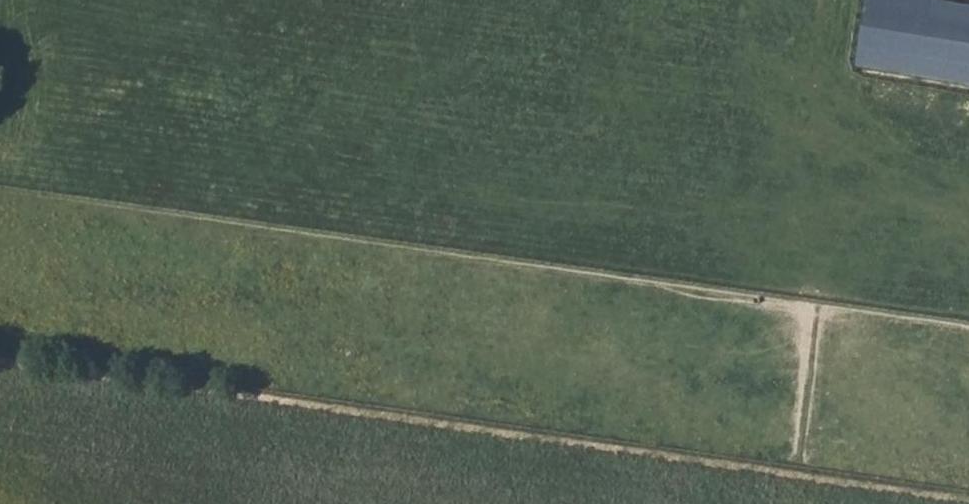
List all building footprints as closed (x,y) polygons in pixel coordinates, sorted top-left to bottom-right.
[(858,71),(968,90),(968,12),(900,0),(869,0),(858,71)]
